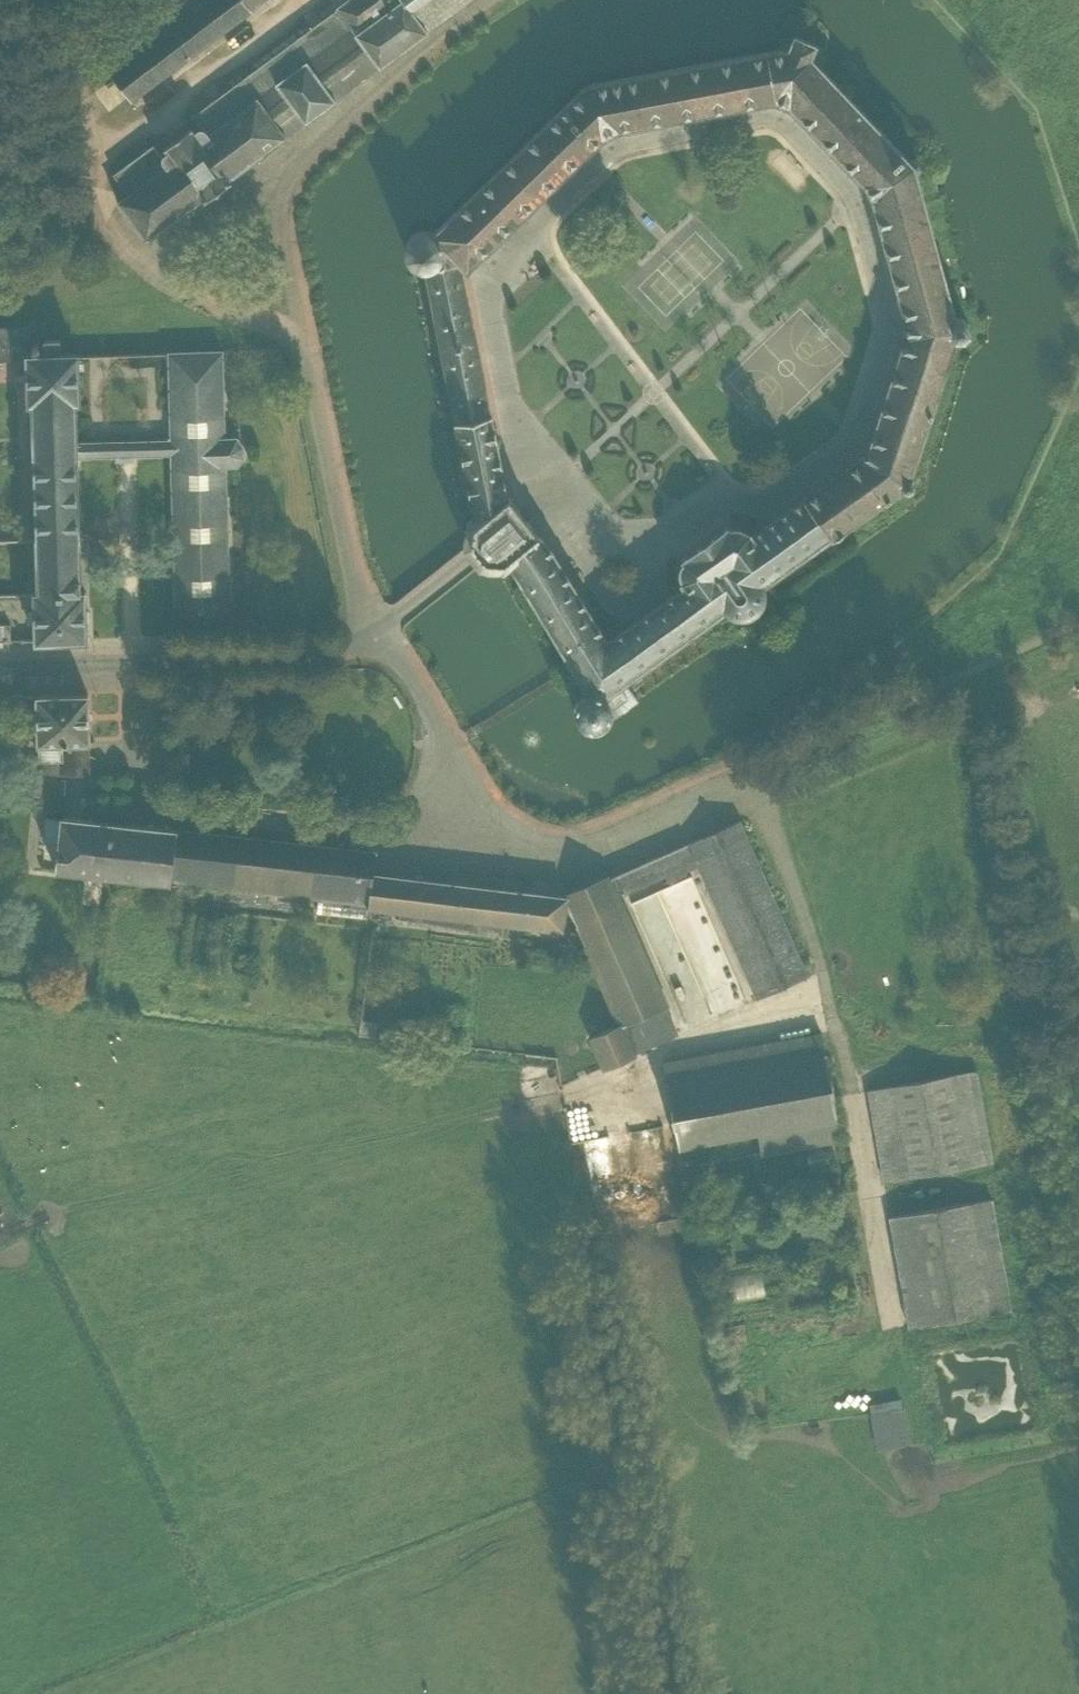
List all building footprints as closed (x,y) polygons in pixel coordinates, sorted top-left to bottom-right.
[(131,103),(270,0),(150,0),(121,22),(133,38),(101,62),(131,103)] [(146,243),(167,227),(167,228),(185,215),(184,214),(204,200),(205,202),(230,183),(229,181),(381,69),(381,68),(429,33),(474,0),(347,0),(336,8),(337,9),(192,116),(201,128),(199,128),(198,128),(197,129),(196,130),(195,131),(192,127),(164,148),(167,152),(166,153),(164,154),(163,155),(162,157),(153,145),(113,174),(127,193),(116,201),(146,243)] [(788,46),(595,82),(594,80),(578,89),(578,91),(432,232),(428,230),(425,230),(421,230),(419,231),(415,232),(413,233),(411,235),(409,237),(408,238),(407,241),(405,243),(405,245),(404,248),(404,251),(405,254),(406,258),(407,260),(408,261),(409,263),(411,265),(413,266),(414,267),(416,268),(419,269),(421,270),(424,270),(456,429),(456,430),(472,514),(474,514),(465,525),(466,526),(465,529),(464,533),(463,536),(463,540),(464,542),(465,546),(463,547),(470,556),(480,566),(482,567),(486,568),(490,569),(494,569),(496,569),(497,569),(500,569),(502,568),(504,570),(506,568),(510,566),(586,691),(583,692),(582,693),(580,695),(579,697),(577,699),(575,704),(575,707),(575,711),(576,714),(578,718),(580,721),(582,723),(585,725),(589,727),(592,727),(595,727),(600,727),(603,725),(606,724),(608,721),(610,719),(612,716),(613,718),(639,700),(627,683),(727,612),(729,614),(731,614),(734,616),(738,617),(741,617),(746,617),(750,616),(753,614),(757,612),(760,609),(762,606),(763,604),(765,601),(765,598),(766,595),(766,592),(766,588),(765,585),(832,537),(833,538),(902,488),(904,489),(906,490),(907,490),(909,489),(910,489),(912,487),(913,486),(914,484),(914,482),(914,481),(914,480),(914,478),(913,477),(911,476),(956,340),(964,340),(970,333),(971,324),(965,318),(957,317),(917,171),(918,170),(919,169),(919,168),(920,167),(920,165),(920,164),(920,163),(919,161),(918,160),(917,159),(915,158),(914,157),(911,157),(910,158),(812,56),(818,42),(793,32),(788,46)] [(212,76),(232,63),(225,53),(206,67),(212,76)] [(833,355),(794,300),(778,312),(796,336),(792,339),(800,351),(793,356),(803,370),(794,376),(796,380),(833,355)] [(224,349),(167,350),(170,438),(78,441),(77,404),(82,404),(80,351),(61,352),(61,338),(44,339),(45,352),(37,353),(35,325),(0,326),(0,360),(26,359),(27,405),(31,405),(35,537),(37,590),(32,590),(34,639),(34,643),(88,641),(87,589),(82,589),(79,458),(171,455),(175,635),(231,633),(227,467),(238,467),(240,466),(244,458),(245,455),(244,455),(245,447),(244,443),(239,437),(239,436),(226,436),(224,349)] [(0,625),(0,641),(11,641),(10,625),(0,625)] [(90,692),(36,694),(36,695),(41,778),(22,779),(23,796),(41,795),(42,810),(66,810),(65,778),(62,777),(91,776),(90,743),(92,743),(90,692)] [(170,883),(177,828),(61,815),(60,817),(45,815),(42,841),(58,842),(55,870),(71,872),(80,873),(170,883)] [(809,976),(740,819),(688,843),(689,844),(688,845),(687,842),(610,877),(610,875),(563,895),(567,906),(585,946),(583,947),(617,1024),(588,1037),(603,1071),(637,1056),(636,1053),(678,1034),(667,1007),(669,1006),(621,896),(665,876),(668,883),(687,874),(685,871),(698,866),(757,999),(809,976)] [(177,828),(170,883),(269,894),(279,895),(319,899),(317,912),(368,918),(369,909),(374,909),(399,912),(398,924),(501,936),(503,923),(564,929),(567,906),(563,895),(374,873),(376,849),(177,828)] [(277,909),(279,895),(269,894),(268,908),(277,909)] [(377,1034),(378,1021),(362,1020),(361,1033),(377,1034)] [(821,1032),(663,1062),(675,1126),(680,1149),(758,1134),(761,1154),(841,1141),(837,1119),(835,1119),(821,1032)] [(977,1070),(866,1090),(883,1182),(993,1162),(977,1070)] [(992,1198),(888,1217),(908,1328),(1012,1309),(992,1198)] [(866,1404),(868,1414),(875,1451),(910,1444),(904,1408),(902,1408),(900,1398),(866,1404)]
